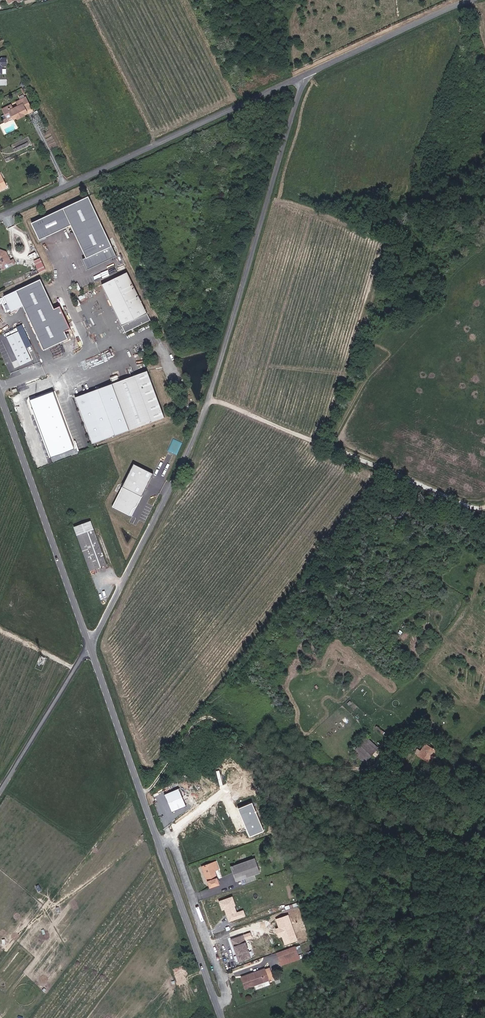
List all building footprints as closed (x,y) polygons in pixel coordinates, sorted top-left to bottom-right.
[(27,113),(26,111),(31,108),(26,98),(3,109),(5,115),(2,117),(5,123),(9,121),(9,119),(13,117),(14,120),(17,118),(24,114),(27,113)] [(15,152),(28,145),(27,142),(14,149),(15,152)] [(31,220),(38,238),(72,225),(85,257),(83,258),(87,268),(115,257),(91,196),(31,220)] [(8,256),(7,256),(6,254),(6,253),(5,251),(0,249),(0,264),(1,266),(2,268),(14,262),(12,258),(9,260),(8,256)] [(44,268),(39,257),(33,259),(38,271),(44,268)] [(152,322),(128,274),(103,287),(126,335),(152,322)] [(42,349),(68,339),(64,331),(70,328),(61,305),(53,308),(42,279),(4,294),(10,311),(25,305),(42,349)] [(8,335),(19,365),(31,360),(20,331),(8,335)] [(164,415),(149,372),(76,399),(92,442),(164,415)] [(168,451),(177,454),(183,441),(174,438),(168,451)] [(133,516),(152,472),(132,463),(113,507),(133,516)] [(90,570),(107,564),(95,528),(77,534),(90,570)] [(365,761),(377,750),(367,739),(355,751),(365,761)] [(431,762),(438,750),(427,744),(421,756),(431,762)] [(165,794),(172,811),(186,805),(179,788),(165,794)] [(233,866),(237,879),(261,871),(256,858),(233,866)] [(215,870),(213,863),(203,866),(208,881),(209,881),(211,887),(220,884),(215,870)] [(222,910),(225,909),(228,921),(246,916),(244,909),(237,911),(233,896),(219,900),(222,910)] [(240,961),(248,958),(247,954),(248,951),(249,950),(244,936),(232,939),(240,961)] [(297,946),(278,953),(282,964),(301,958),(297,946)] [(266,969),(243,977),(247,988),(266,981),(264,976),(268,975),(266,969)]
